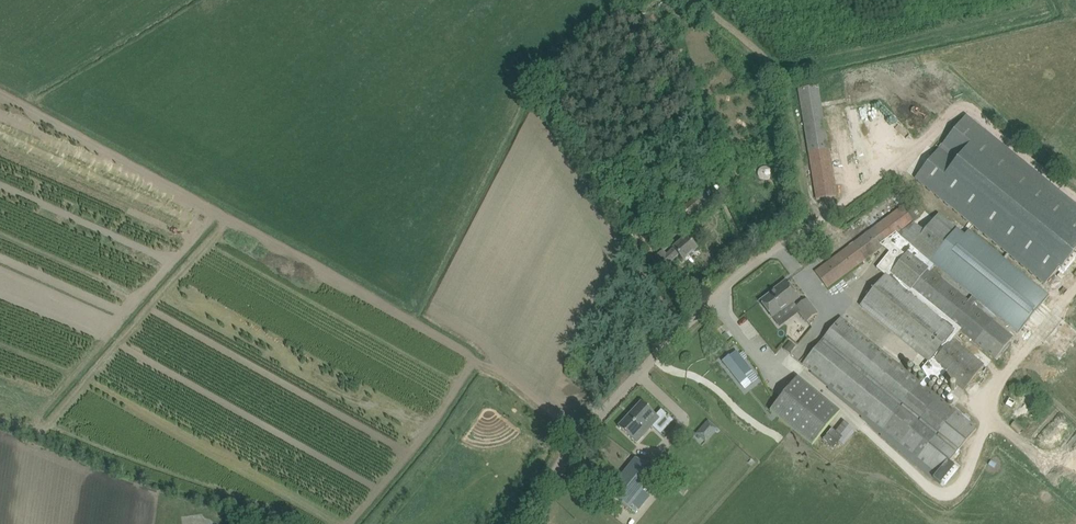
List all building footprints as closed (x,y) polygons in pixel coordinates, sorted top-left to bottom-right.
[(816,200),(836,196),(819,86),(799,89),(816,200)] [(915,178),(1045,284),(1059,267),(1065,272),(1075,258),(1075,205),(970,119),(966,116),(954,130),(915,178)] [(758,174),(758,175),(758,176),(758,177),(759,178),(759,179),(760,179),(760,180),(761,180),(761,181),(762,181),(763,181),(764,182),(765,182),(766,182),(767,181),(768,181),(769,180),(770,180),(770,179),(771,179),(771,178),(771,177),(772,177),(772,176),(772,175),(772,174),(772,173),(771,172),(771,171),(770,170),(769,169),(768,169),(767,168),(766,168),(765,168),(764,168),(763,168),(762,169),(761,169),(760,169),(760,170),(759,171),(759,172),(758,172),(758,173),(758,174)] [(665,193),(656,195),(658,202),(667,200),(665,193)] [(683,210),(689,217),(709,200),(703,193),(683,210)] [(927,377),(920,385),(919,384),(840,318),(803,363),(812,371),(811,374),(829,389),(828,390),(862,417),(861,419),(881,435),(880,436),(940,485),(942,483),(945,485),(958,469),(949,462),(977,428),(925,388),(934,377),(939,380),(944,374),(958,386),(963,390),(983,367),(984,364),(953,339),(960,330),(995,359),(1012,339),(1014,337),(974,304),(977,300),(1018,333),(1030,319),(1039,326),(1046,317),(1037,310),(1049,296),(969,230),(954,248),(947,242),(957,229),(938,214),(924,231),(913,223),(918,219),(913,213),(907,204),(902,207),(901,207),(815,272),(827,288),(881,248),(883,246),(889,251),(889,252),(876,268),(885,276),(861,305),(868,310),(928,361),(921,369),(927,377)] [(641,217),(633,226),(643,236),(652,227),(641,217)] [(687,237),(679,244),(673,248),(674,248),(666,255),(663,251),(657,257),(666,267),(672,261),(679,255),(684,260),(697,249),(687,237)] [(760,301),(766,310),(772,317),(780,311),(781,312),(799,298),(786,281),(774,289),(775,290),(771,293),(770,292),(770,293),(770,294),(760,301)] [(817,314),(807,300),(796,308),(807,321),(817,314)] [(790,342),(786,347),(791,351),(795,346),(790,342)] [(729,356),(722,361),(740,384),(747,379),(745,376),(752,371),(737,351),(730,357),(729,356)] [(812,445),(840,411),(797,376),(771,410),(812,445)] [(642,402),(618,427),(632,440),(637,444),(652,427),(660,435),(673,421),(662,410),(657,416),(642,402)] [(708,422),(697,434),(705,441),(716,429),(708,422)] [(636,458),(608,492),(629,508),(656,474),(636,458)] [(588,482),(585,489),(593,492),(596,485),(588,482)] [(683,484),(678,490),(684,494),(688,488),(683,484)]
